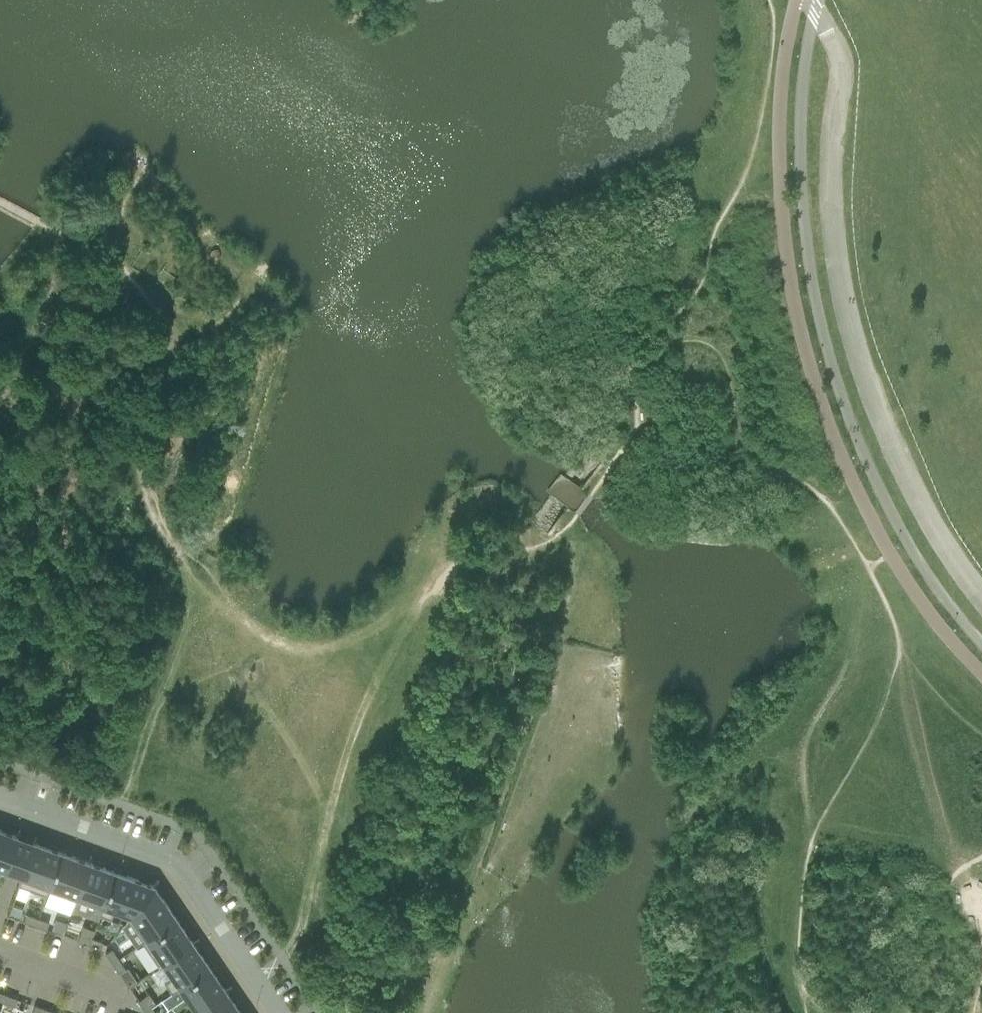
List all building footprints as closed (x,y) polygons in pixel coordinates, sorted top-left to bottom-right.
[(5,871),(17,836),(0,830),(0,869),(5,871)] [(21,877),(34,842),(25,839),(17,836),(5,871),(13,874),(21,877)] [(61,852),(34,842),(21,877),(18,886),(46,896),(49,887),(61,853),(61,852)] [(49,892),(44,905),(69,914),(74,901),(75,901),(77,897),(76,897),(89,862),(88,862),(61,852),(47,891),(48,892),(49,892)] [(89,862),(76,897),(77,897),(102,906),(103,906),(116,872),(89,862)] [(99,915),(111,920),(114,911),(130,916),(153,886),(154,886),(116,872),(103,906),(102,906),(99,915)] [(153,886),(130,916),(146,939),(142,942),(142,943),(147,940),(177,919),(154,886),(153,886)] [(23,922),(35,926),(37,919),(38,918),(26,914),(23,922)] [(49,922),(38,918),(37,919),(35,926),(46,930),(49,922)] [(142,943),(159,967),(163,964),(193,943),(177,920),(177,919),(147,940),(142,943)] [(80,934),(77,942),(89,946),(92,938),(91,938),(94,930),(83,926),(80,934)] [(103,942),(92,938),(89,946),(100,950),(103,942)] [(159,967),(163,965),(172,978),(164,983),(171,993),(179,987),(209,967),(193,943),(163,964),(159,967)] [(105,954),(112,964),(112,963),(119,959),(112,949),(105,954)] [(112,964),(119,974),(125,969),(119,959),(112,963),(112,964)] [(171,993),(171,994),(179,988),(195,1011),(196,1011),(225,991),(209,967),(179,987),(171,993)] [(196,1012),(241,1012),(226,991),(225,991),(196,1011),(195,1011),(196,1012)] [(144,997),(138,1001),(144,1011),(151,1007),(151,1006),(155,1003),(148,994),(144,997)] [(14,1006),(17,999),(6,995),(3,1002),(14,1006)]
